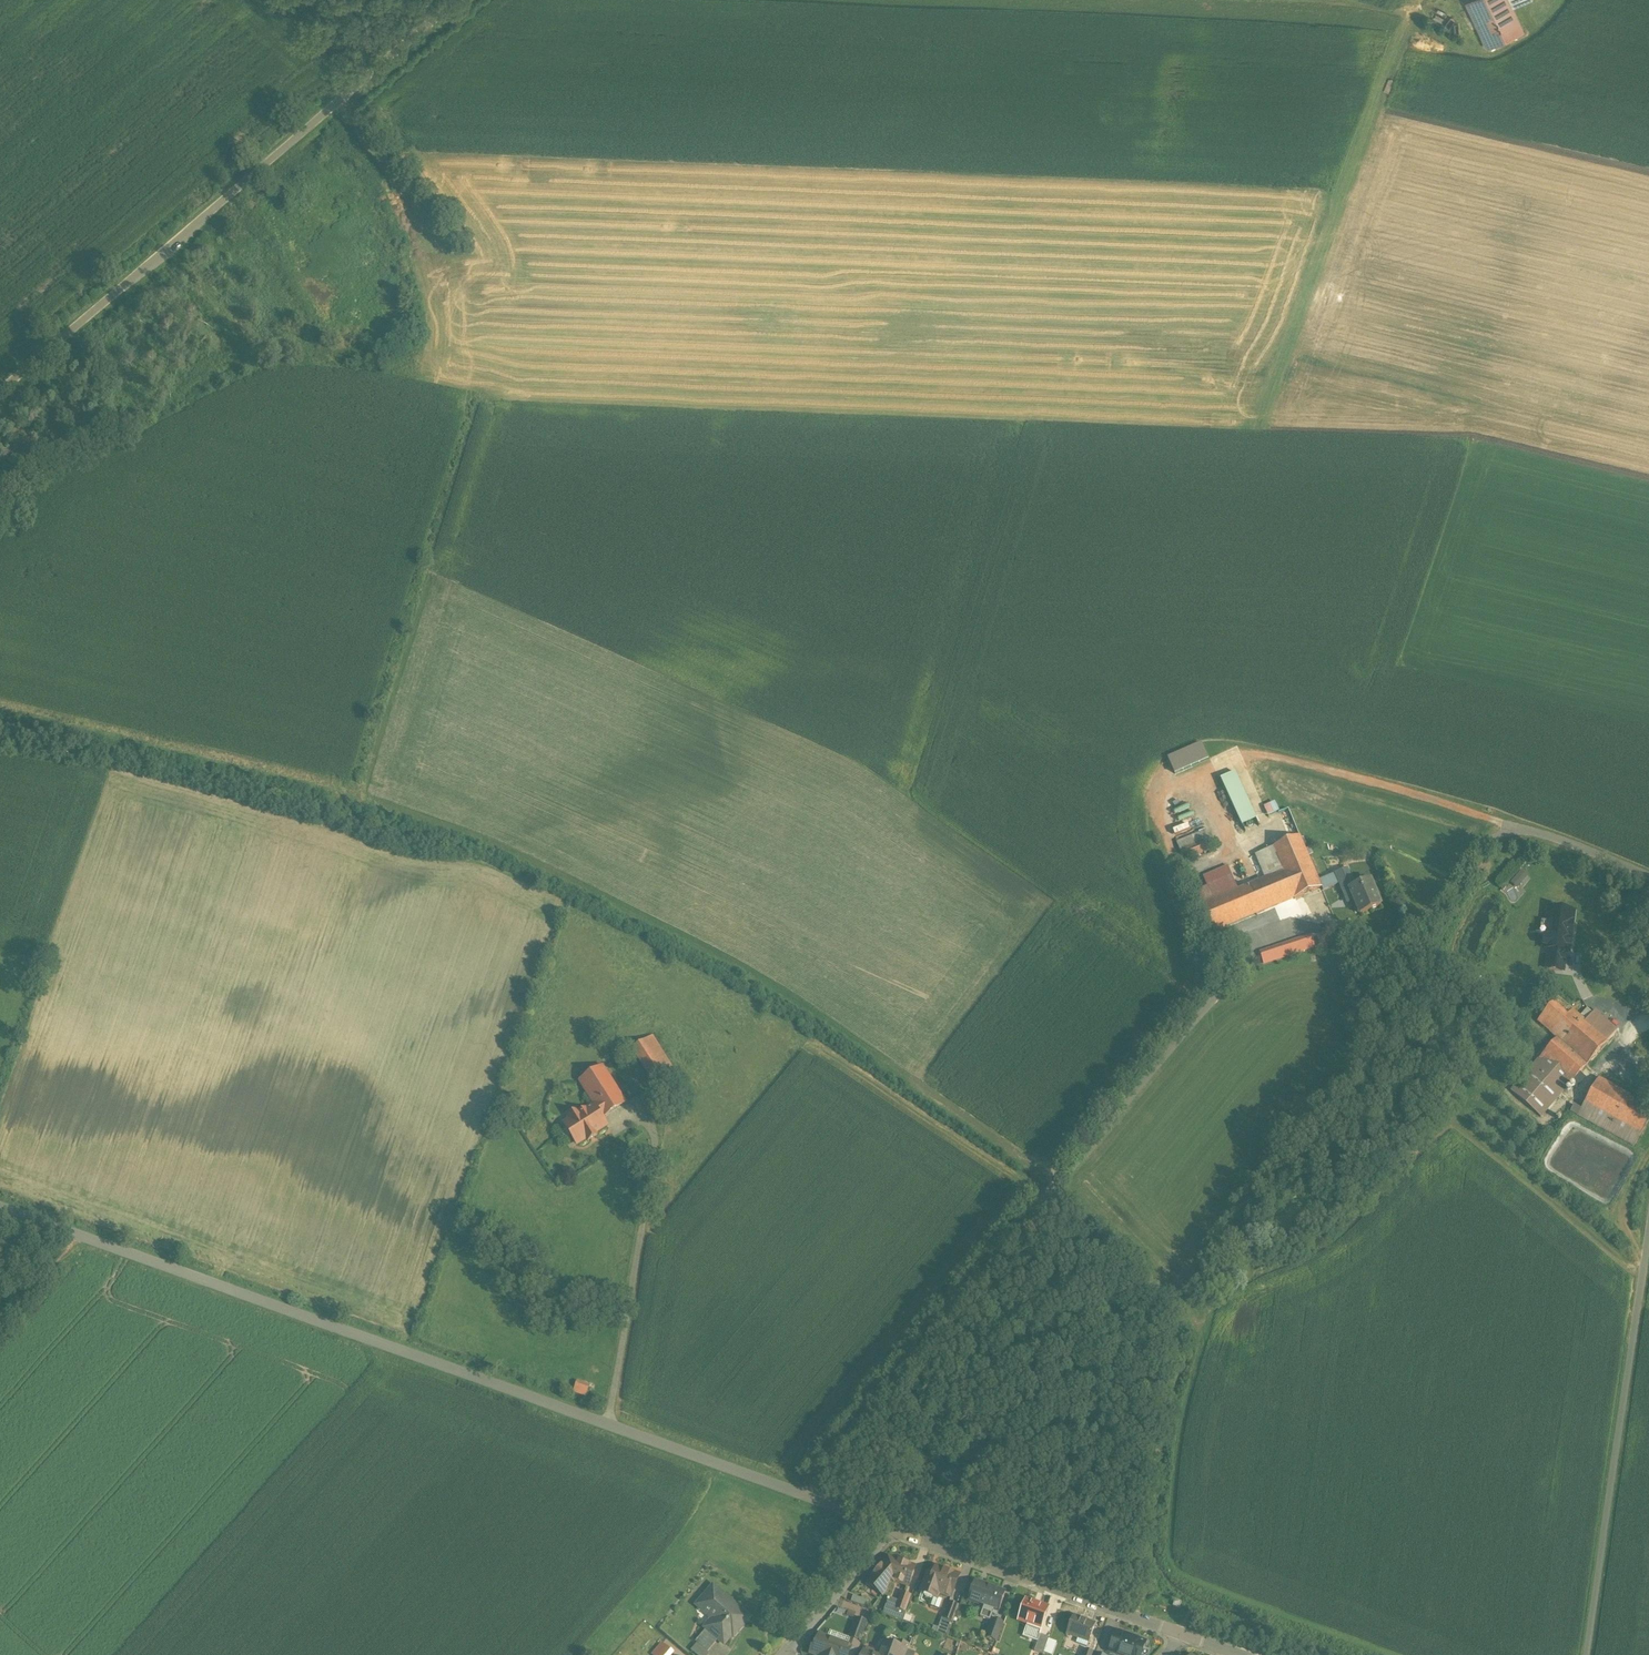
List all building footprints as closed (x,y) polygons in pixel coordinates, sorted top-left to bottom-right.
[(1468,2),(1488,47),(1524,31),(1510,0),(1472,0),(1468,2)] [(1204,763),(1198,748),(1166,762),(1173,777),(1204,763)] [(1199,812),(1200,806),(1199,800),(1195,795),(1190,792),(1184,791),(1178,792),(1173,796),(1170,801),(1169,807),(1170,813),(1174,818),(1179,821),(1185,822),(1191,821),(1196,817),(1199,812)] [(1206,831),(1177,842),(1181,851),(1210,840),(1206,831)] [(1266,879),(1238,890),(1233,877),(1198,891),(1214,932),(1322,888),(1300,836),(1256,855),(1266,879)] [(1210,840),(1181,851),(1185,860),(1213,848),(1210,840)] [(1371,880),(1354,887),(1348,872),(1343,874),(1342,872),(1336,874),(1346,897),(1348,896),(1351,903),(1355,901),(1360,915),(1381,906),(1371,880)] [(1574,913),(1549,909),(1544,949),(1569,952),(1574,913)] [(1313,935),(1260,953),(1264,963),(1316,946),(1313,935)] [(1565,956),(1549,953),(1547,970),(1563,972),(1565,956)] [(1557,1039),(1511,1091),(1541,1117),(1608,1041),(1586,1022),(1559,998),(1538,1022),(1557,1039)] [(1617,1031),(1595,1012),(1586,1022),(1608,1041),(1617,1031)] [(682,1081),(653,1035),(633,1048),(662,1093),(682,1081)] [(603,1067),(581,1081),(596,1104),(598,1102),(606,1115),(626,1103),(603,1067)] [(1598,1078),(1578,1115),(1635,1147),(1648,1121),(1648,1106),(1598,1078)] [(596,1104),(580,1114),(579,1113),(571,1118),(571,1120),(565,1124),(578,1144),(587,1138),(588,1140),(598,1134),(596,1132),(607,1125),(602,1117),(606,1115),(598,1102),(596,1104)] [(916,1567),(889,1558),(881,1567),(880,1566),(874,1574),(875,1574),(869,1582),(870,1581),(884,1593),(885,1592),(890,1579),(896,1582),(897,1581),(909,1585),(916,1567)] [(960,1575),(937,1567),(934,1575),(930,1574),(928,1575),(921,1592),(924,1593),(924,1594),(926,1597),(931,1599),(934,1597),(935,1597),(938,1598),(940,1593),(947,1596),(948,1592),(953,1594),(960,1575)] [(1006,1592),(976,1581),(969,1600),(985,1606),(981,1617),(990,1621),(994,1610),(999,1611),(1006,1592)] [(750,1617),(714,1587),(698,1605),(699,1606),(701,1603),(708,1610),(706,1612),(716,1620),(709,1629),(707,1627),(706,1627),(707,1629),(704,1633),(712,1640),(716,1636),(725,1643),(732,1634),(734,1636),(735,1635),(733,1634),(741,1625),(742,1626),(750,1617)] [(899,1603),(889,1599),(883,1613),(903,1620),(906,1611),(905,1611),(911,1596),(903,1593),(899,1603)] [(1050,1607),(1026,1599),(1019,1620),(1042,1628),(1050,1607)] [(959,1606),(950,1602),(939,1634),(948,1637),(954,1621),(953,1621),(959,1606)] [(1083,1618),(1074,1615),(1067,1634),(1090,1642),(1096,1624),(1082,1619),(1083,1618)] [(857,1618),(850,1637),(852,1638),(861,1641),(868,1622),(857,1618)] [(1003,1622),(994,1619),(987,1638),(997,1641),(1003,1622)] [(1125,1635),(1125,1634),(1116,1631),(1109,1651),(1121,1654),(1142,1654),(1146,1642),(1138,1639),(1137,1640),(1125,1635)] [(712,1640),(704,1633),(696,1642),(708,1652),(716,1643),(712,1640)] [(1041,1634),(1035,1651),(1044,1654),(1050,1637),(1041,1634)] [(830,1639),(829,1637),(822,1635),(820,1636),(818,1642),(816,1641),(811,1654),(814,1654),(849,1654),(852,1647),(849,1646),(838,1642),(830,1639)] [(852,1638),(849,1646),(852,1647),(849,1654),(857,1654),(862,1641),(861,1641),(852,1638)] [(662,1642),(651,1654),(673,1654),(674,1653),(662,1642)] [(901,1647),(897,1646),(886,1642),(886,1643),(883,1644),(881,1649),(882,1652),(881,1654),(879,1654),(898,1654),(901,1647)] [(899,1642),(897,1646),(901,1647),(898,1654),(907,1654),(910,1646),(899,1642)]
